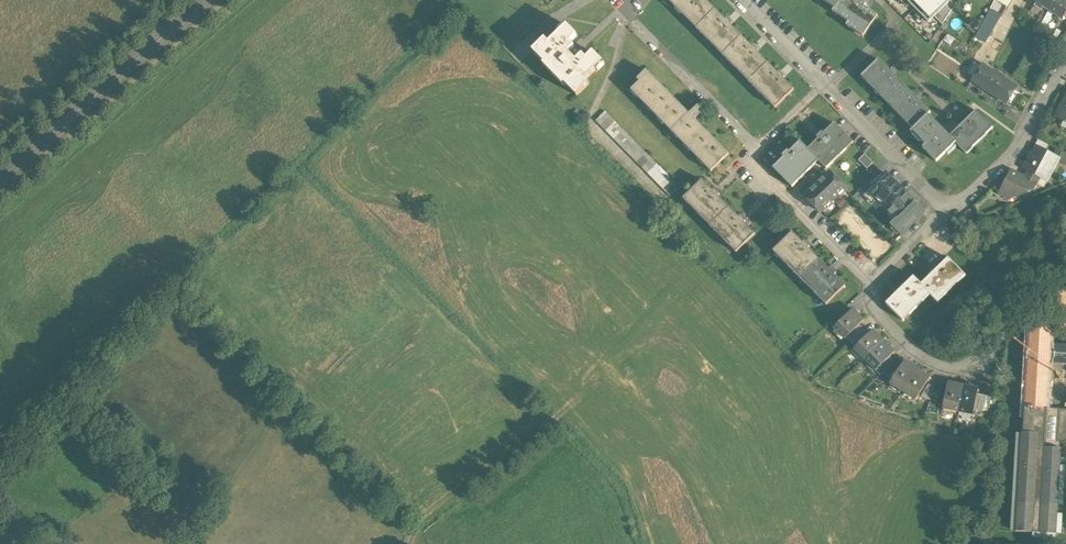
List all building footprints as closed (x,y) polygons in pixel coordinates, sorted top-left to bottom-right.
[(706,0),(670,0),(669,1),(775,108),(794,89),(783,78),(785,76),(780,72),(778,73),(757,51),(758,50),(753,45),(752,46),(731,25),(732,23),(727,18),(726,20),(706,0)] [(835,9),(841,0),(822,0),(835,9)] [(860,0),(841,0),(835,9),(832,12),(848,23),(846,25),(863,37),(878,16),(864,6),(866,4),(860,0)] [(946,0),(905,0),(928,23),(934,17),(946,5),(948,3),(946,0)] [(1020,8),(1025,12),(1033,1),(1031,0),(1026,0),(1020,8)] [(1035,3),(1036,3),(1034,6),(1041,10),(1042,7),(1045,9),(1043,12),(1046,14),(1055,0),(1037,0),(1035,3)] [(1046,14),(1049,16),(1051,13),(1054,15),(1052,18),(1059,22),(1060,19),(1061,20),(1065,12),(1065,2),(1063,0),(1055,0),(1046,14)] [(946,5),(934,17),(942,24),(951,11),(946,5)] [(1001,16),(990,9),(974,37),(985,43),(1001,16)] [(567,25),(549,43),(545,39),(533,51),(576,96),(588,84),(585,80),(603,62),(593,52),(587,59),(582,55),(579,58),(571,50),(574,46),(570,42),(577,36),(567,25)] [(976,111),(949,137),(927,115),(930,112),(878,60),(861,76),(922,139),(921,140),(925,145),(922,148),(935,162),(955,143),(966,154),(993,128),(976,111)] [(975,64),(969,74),(974,78),(981,68),(975,64)] [(974,78),(972,81),(1006,102),(1016,86),(983,65),(981,68),(974,78)] [(698,105),(689,114),(646,70),(637,79),(640,82),(631,90),(711,172),(729,154),(697,121),(695,119),(697,117),(703,111),(698,105)] [(680,187),(605,111),(596,120),(670,196),(680,187)] [(822,132),(817,138),(818,139),(808,150),(819,161),(826,169),(853,142),(835,123),(824,134),(822,132)] [(800,142),(789,152),(787,150),(782,155),(784,157),(773,168),(792,187),(819,161),(808,150),(800,142)] [(1053,155),(1037,147),(1032,155),(1031,154),(1023,168),(1027,171),(1040,177),(1046,181),(1058,160),(1059,158),(1053,155)] [(1056,149),(1053,155),(1059,158),(1058,160),(1064,163),(1065,159),(1065,155),(1056,149)] [(873,163),(865,154),(858,160),(867,169),(873,163)] [(1024,178),(1011,171),(1001,191),(1002,194),(1006,197),(1009,196),(1011,192),(1016,195),(1033,188),(1035,185),(1023,178),(1024,178)] [(1024,178),(1023,178),(1035,185),(1040,177),(1027,171),(1024,178)] [(830,172),(805,196),(820,212),(845,189),(830,172)] [(893,181),(886,173),(878,181),(868,191),(876,199),(878,196),(883,202),(881,204),(887,210),(904,193),(893,181)] [(873,176),(859,190),(864,195),(868,191),(878,181),(873,176)] [(713,191),(702,180),(683,199),(736,252),(755,234),(744,222),(745,221),(741,216),(739,218),(718,196),(719,194),(714,189),(713,191)] [(876,199),(868,191),(864,195),(872,203),(876,199)] [(915,203),(904,193),(887,210),(896,219),(905,211),(906,212),(915,203)] [(915,203),(906,212),(905,211),(896,219),(890,225),(901,236),(924,213),(915,203)] [(803,243),(792,232),(773,251),(826,305),(845,286),(834,275),(836,273),(831,269),(830,270),(808,248),(809,246),(805,242),(803,243)] [(965,276),(948,258),(921,285),(913,277),(886,303),(903,321),(930,294),(938,302),(965,276)] [(852,309),(834,328),(845,339),(846,338),(860,325),(864,321),(852,309)] [(1052,321),(1029,320),(1024,407),(1028,407),(1028,409),(1034,409),(1034,407),(1047,408),(1050,363),(1051,345),(1052,321)] [(860,325),(846,338),(851,342),(864,329),(860,325)] [(864,329),(851,342),(856,347),(869,334),(864,329)] [(856,347),(854,348),(865,359),(884,341),(873,330),(869,334),(856,347)] [(884,341),(865,359),(876,370),(890,357),(895,352),(884,341)] [(1051,345),(1050,363),(1065,364),(1065,345),(1062,345),(1051,345)] [(890,357),(876,370),(880,375),(883,373),(892,364),(894,361),(890,357)] [(917,369),(904,360),(889,383),(903,391),(917,369)] [(892,364),(883,373),(887,377),(896,368),(892,364)] [(930,377),(917,369),(903,391),(915,400),(930,377)] [(963,385),(948,382),(942,409),(958,412),(963,385)] [(935,387),(928,383),(921,395),(930,399),(935,387)] [(978,388),(963,385),(958,412),(973,414),(974,409),(977,393),(978,388)] [(935,387),(930,399),(936,402),(941,389),(935,387)] [(987,396),(977,393),(974,409),(984,411),(985,407),(987,396)] [(994,397),(987,396),(985,407),(993,408),(994,397)] [(1034,407),(1034,409),(1028,409),(1028,407),(1024,407),(1023,433),(1021,433),(1017,504),(1034,505),(1034,502),(1041,502),(1040,505),(1058,506),(1062,442),(1065,442),(1065,409),(1059,409),(1059,410),(1048,409),(1049,408),(1047,408),(1034,407)] [(1058,506),(1040,505),(1041,502),(1034,502),(1034,505),(1017,504),(1015,532),(1056,534),(1058,506)]
